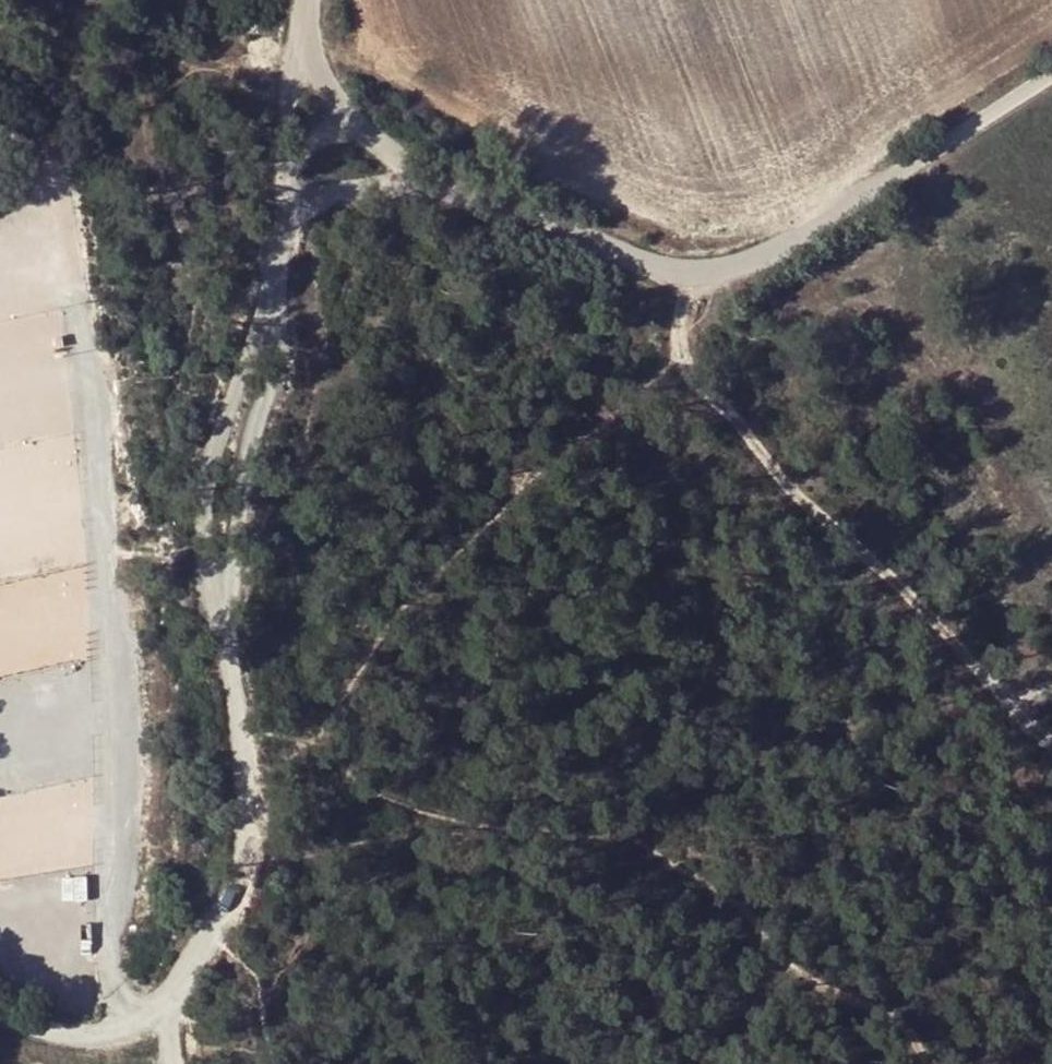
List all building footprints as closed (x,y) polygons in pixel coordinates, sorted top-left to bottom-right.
[(0,803),(0,835),(16,834),(13,802),(0,803)] [(40,908),(73,906),(71,875),(38,877),(40,908)]
